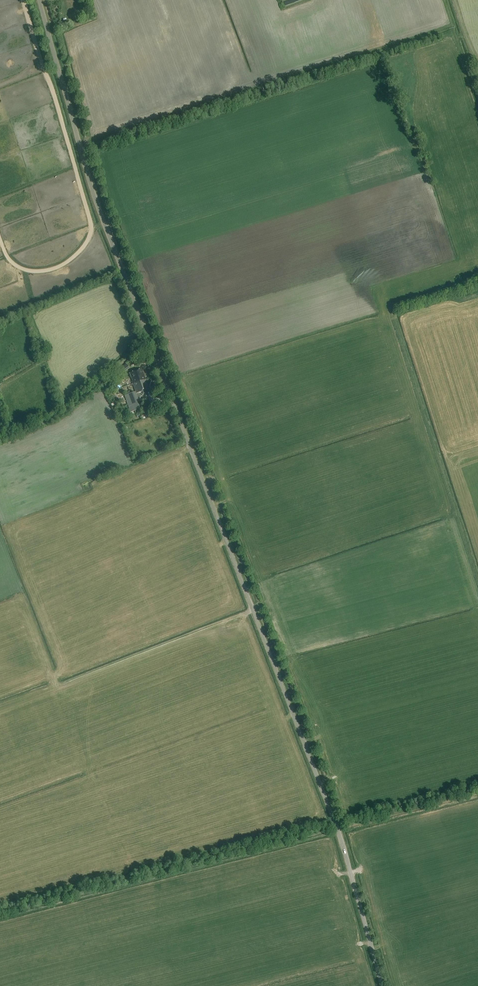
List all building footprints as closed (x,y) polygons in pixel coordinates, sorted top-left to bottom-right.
[(133,384),(146,379),(142,369),(130,373),(133,381),(132,382),(133,384)] [(146,379),(133,384),(136,391),(130,393),(129,391),(127,392),(127,394),(125,395),(131,412),(134,411),(135,413),(137,412),(136,410),(142,408),(136,394),(149,389),(146,379)] [(150,417),(148,411),(140,413),(142,419),(150,417)]
